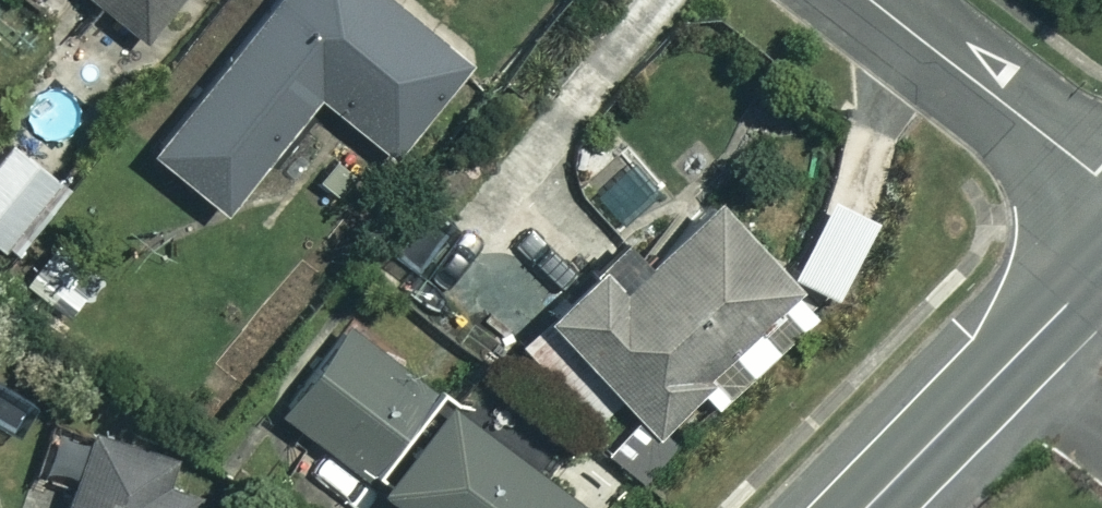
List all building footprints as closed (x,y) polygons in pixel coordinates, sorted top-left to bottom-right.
[(142,33),(170,0),(102,0),(142,33)] [(392,0),(277,0),(147,133),(209,194),(314,86),(381,152),(463,68),(392,0)] [(10,139),(0,150),(0,244),(9,252),(65,186),(10,139)] [(512,352),(643,486),(683,447),(658,421),(692,388),(719,416),(826,312),(708,191),(625,272),(609,256),(512,352)] [(346,306),(275,394),(416,507),(585,507),(590,502),(346,306)] [(85,427),(58,507),(186,507),(201,465),(85,427)]
